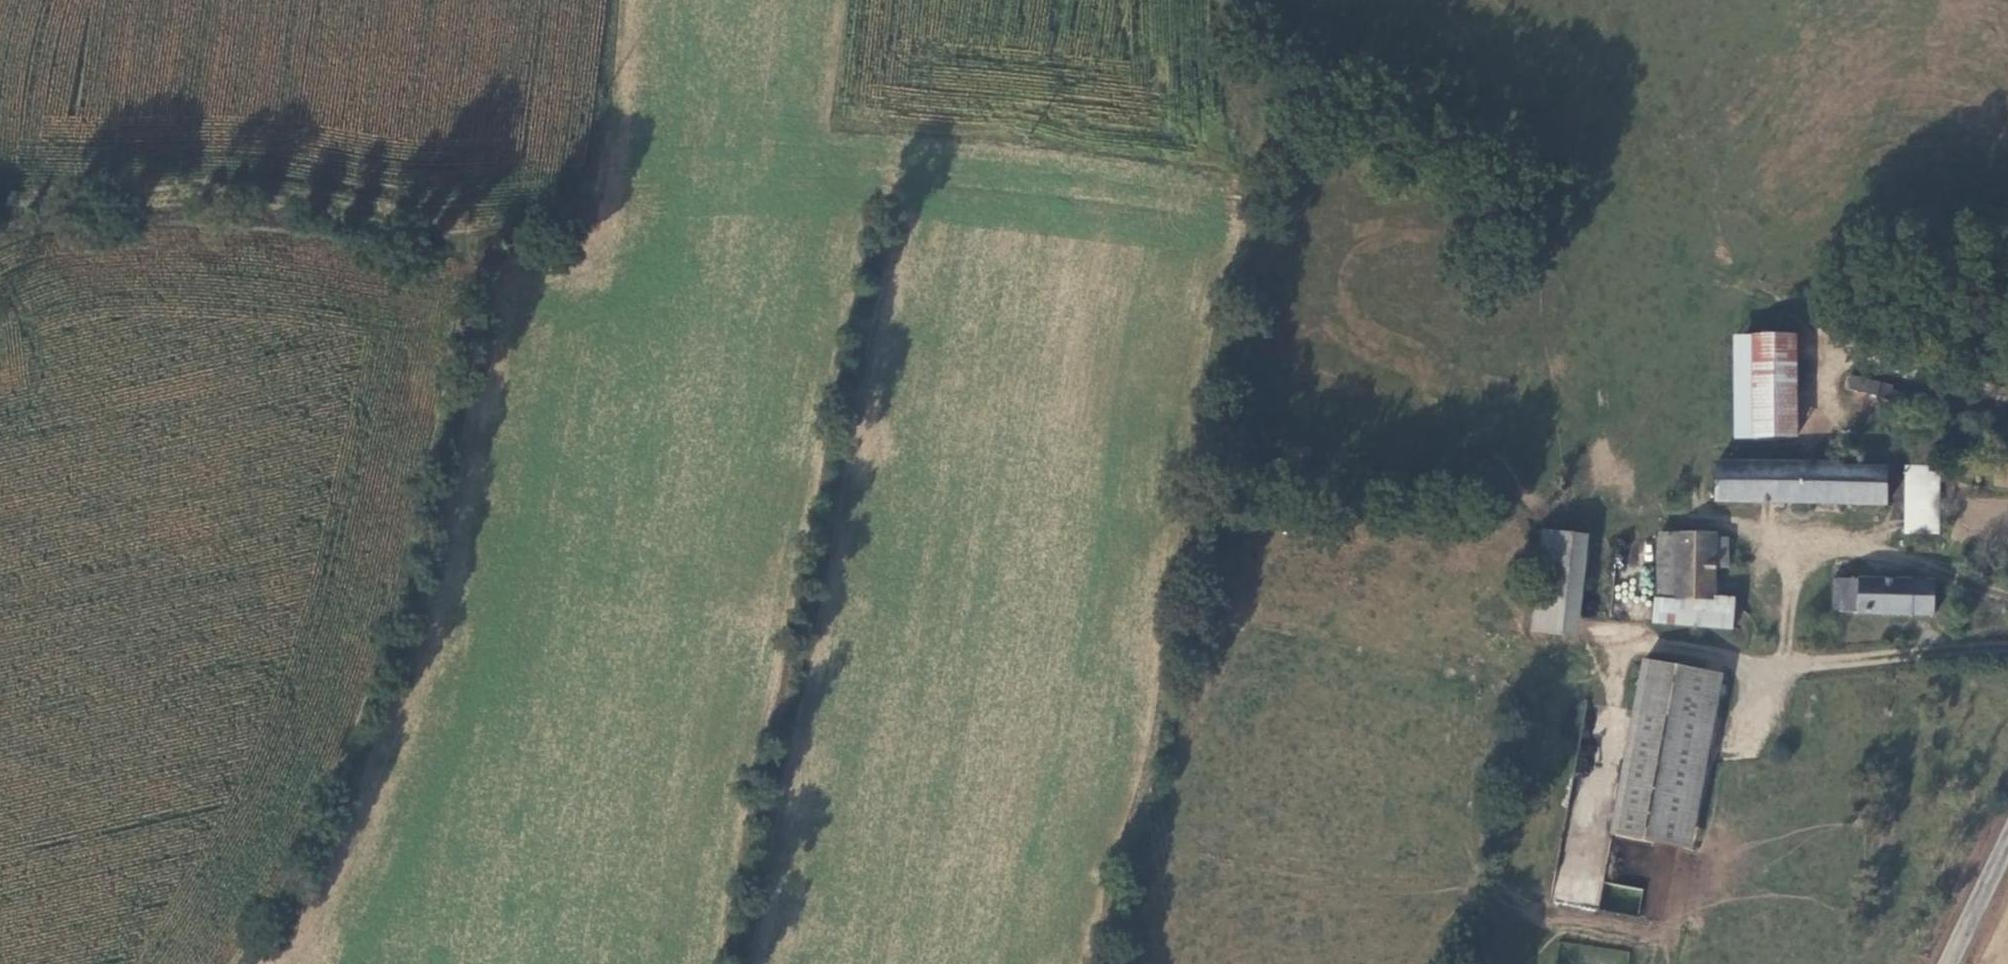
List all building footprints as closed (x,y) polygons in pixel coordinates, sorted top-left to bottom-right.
[(1794,435),(1799,343),(1756,343),(1752,434),(1794,435)] [(1854,391),(1894,400),(1911,404),(1914,388),(1859,375),(1854,391)] [(1888,506),(1892,470),(1846,468),(1845,464),(1715,465),(1713,503),(1888,506)] [(1908,536),(1939,539),(1938,525),(1940,468),(1910,468),(1908,536)] [(1533,526),(1522,606),(1554,609),(1562,530),(1533,526)] [(1574,531),(1562,530),(1554,609),(1564,610),(1574,531)] [(1658,544),(1653,597),(1708,601),(1712,566),(1722,566),(1724,546),(1713,545),(1714,538),(1675,535),(1673,545),(1658,544)] [(1907,621),(1910,586),(1830,581),(1828,614),(1907,621)] [(1925,622),(1927,587),(1910,586),(1907,621),(1925,622)] [(1653,597),(1651,597),(1649,627),(1726,633),(1728,602),(1708,601),(1653,597)] [(1554,609),(1522,606),(1519,631),(1561,635),(1564,610),(1554,609)] [(1696,675),(1629,663),(1596,837),(1665,849),(1696,675)] [(1713,678),(1696,675),(1665,849),(1677,851),(1713,678)]
